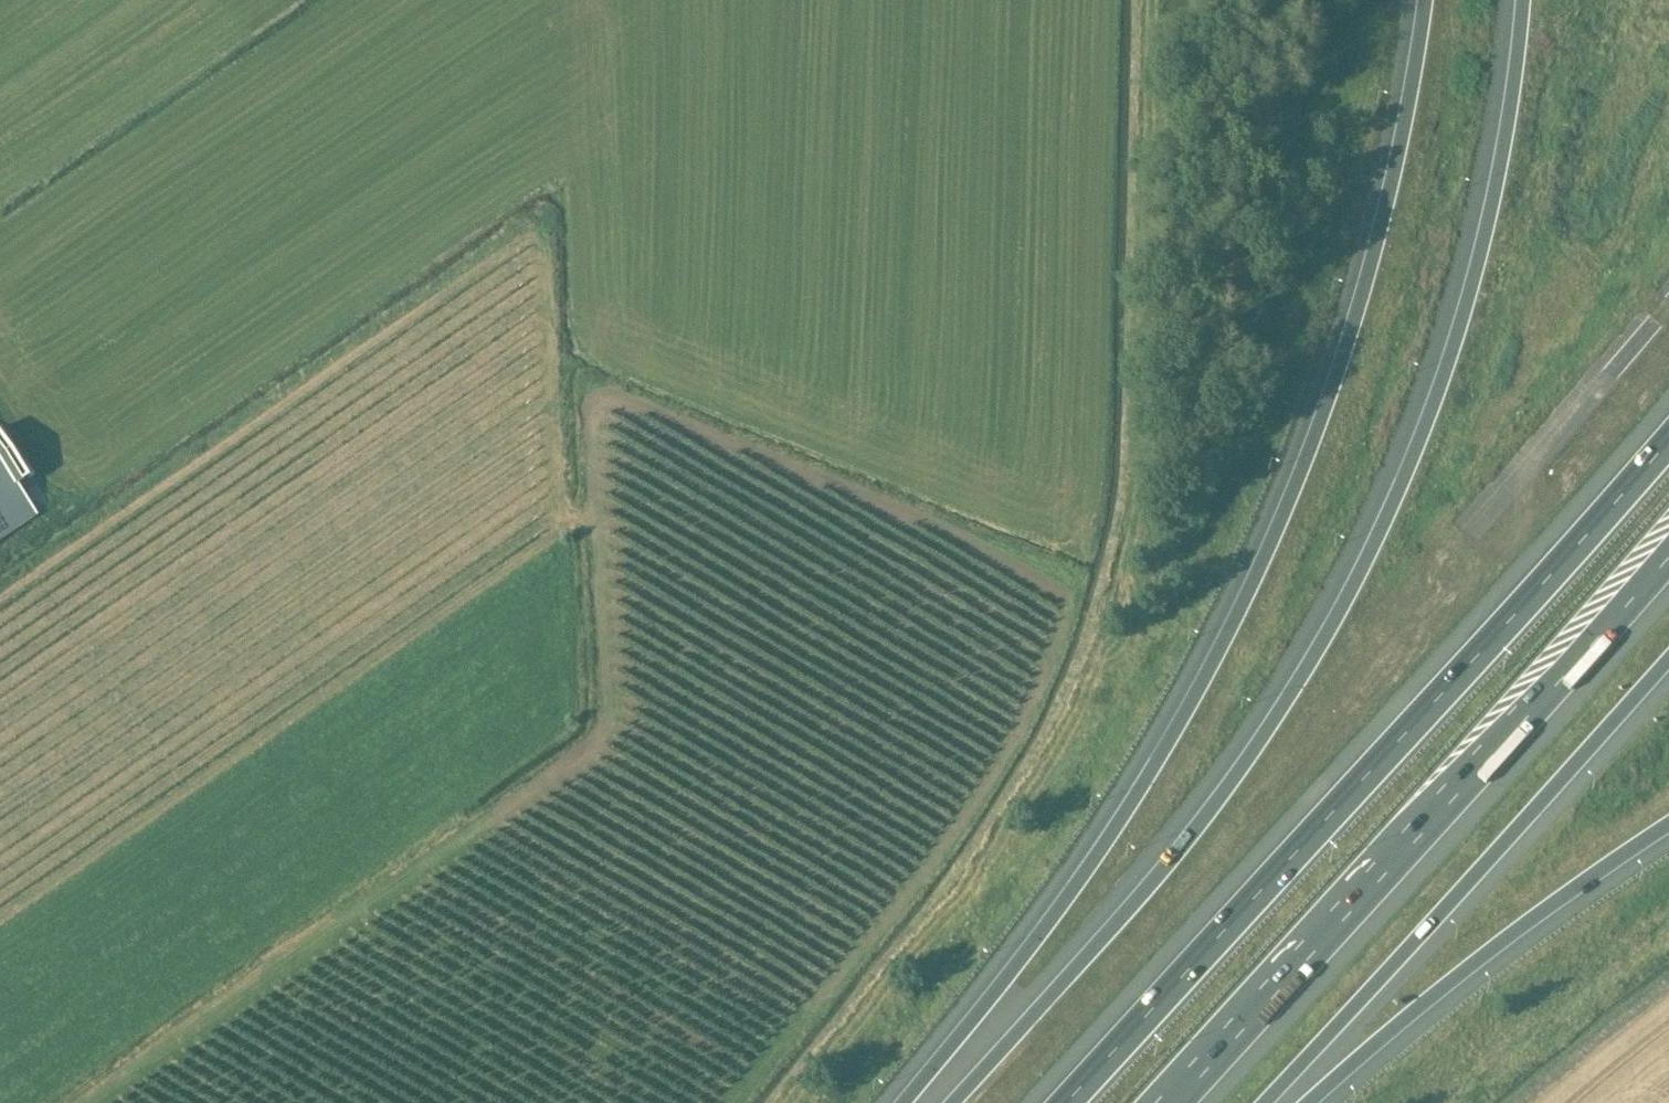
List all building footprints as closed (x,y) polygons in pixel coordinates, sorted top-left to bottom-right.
[(31,507),(11,477),(25,467),(0,430),(0,527),(31,507)]
